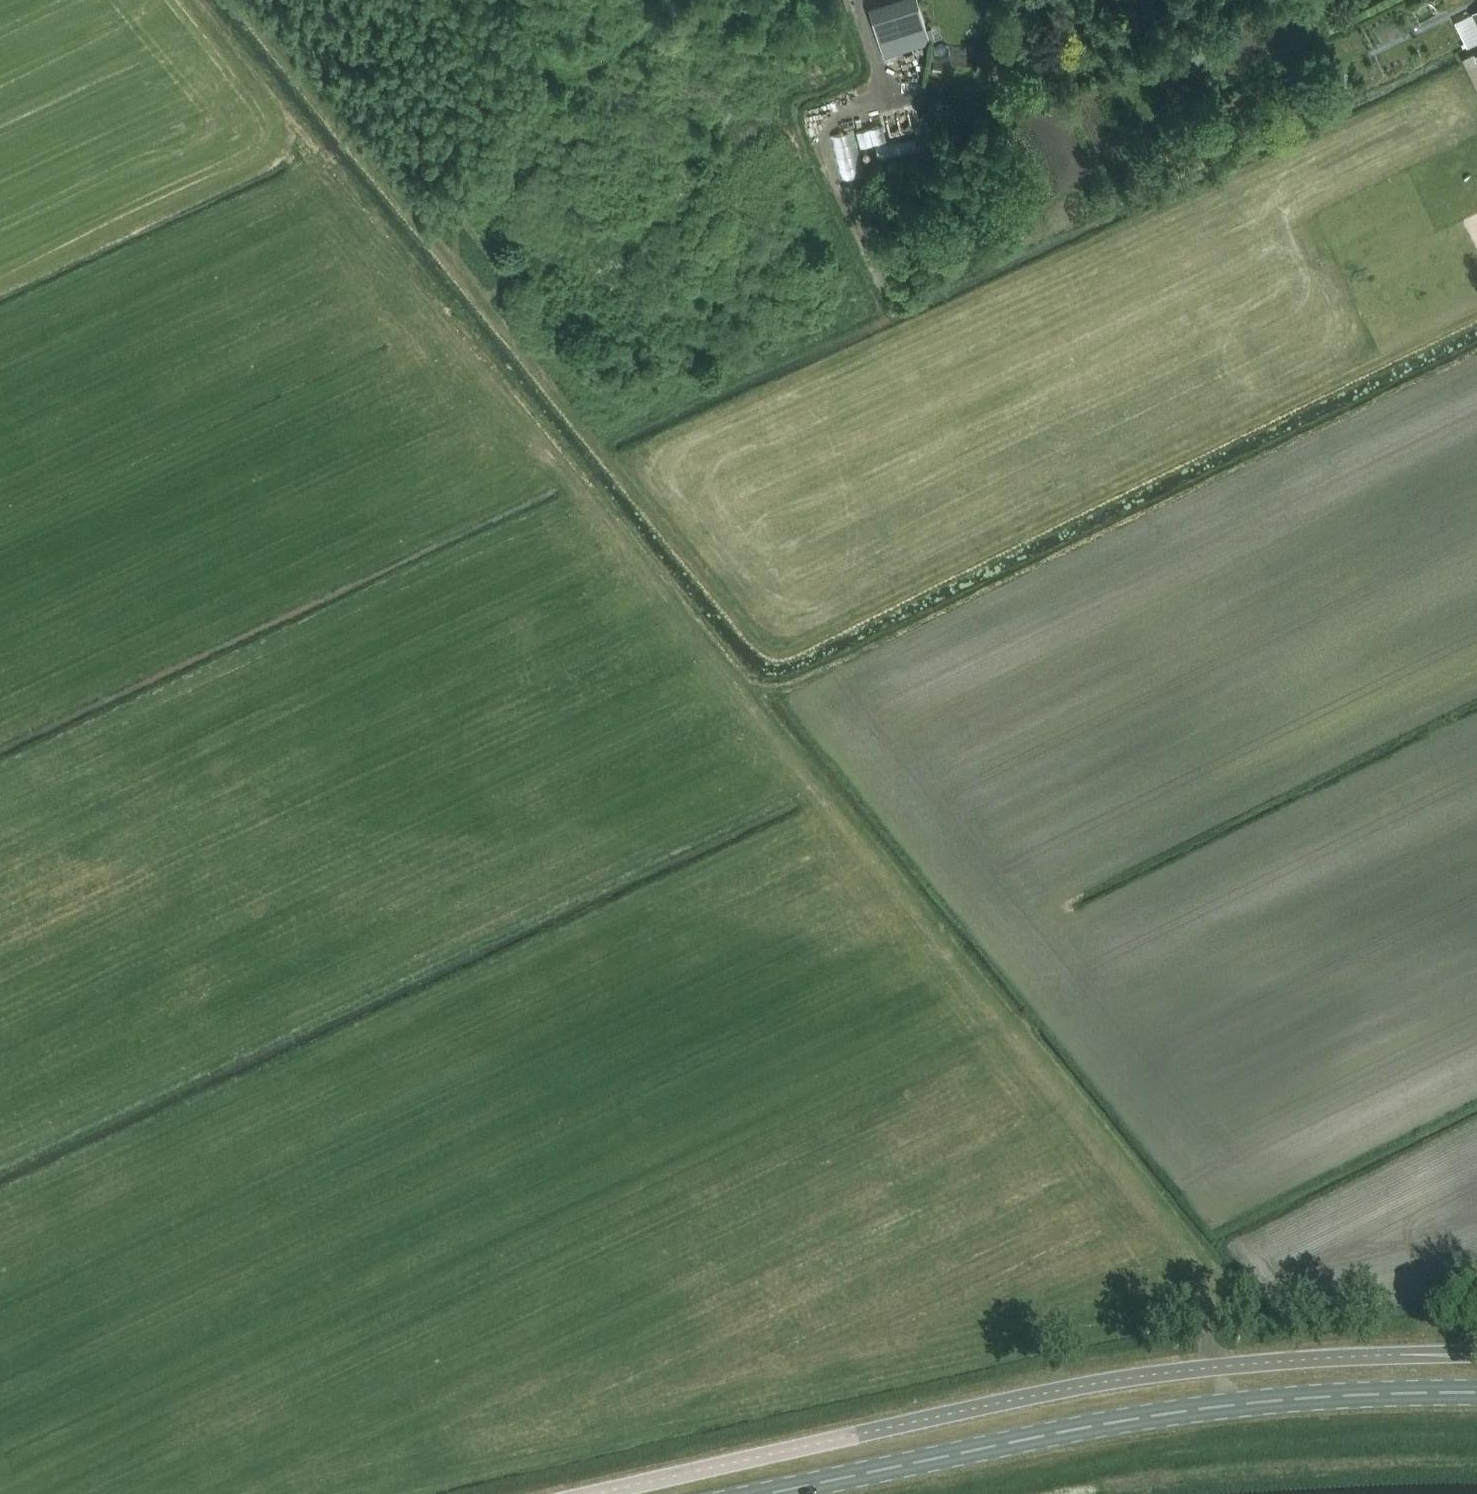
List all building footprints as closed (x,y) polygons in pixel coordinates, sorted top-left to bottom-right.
[(883,56),(929,41),(916,0),(880,0),(866,5),(883,56)] [(1455,22),(1468,47),(1476,43),(1476,23),(1472,13),(1455,22)] [(1462,57),(1476,87),(1476,50),(1462,57)]
